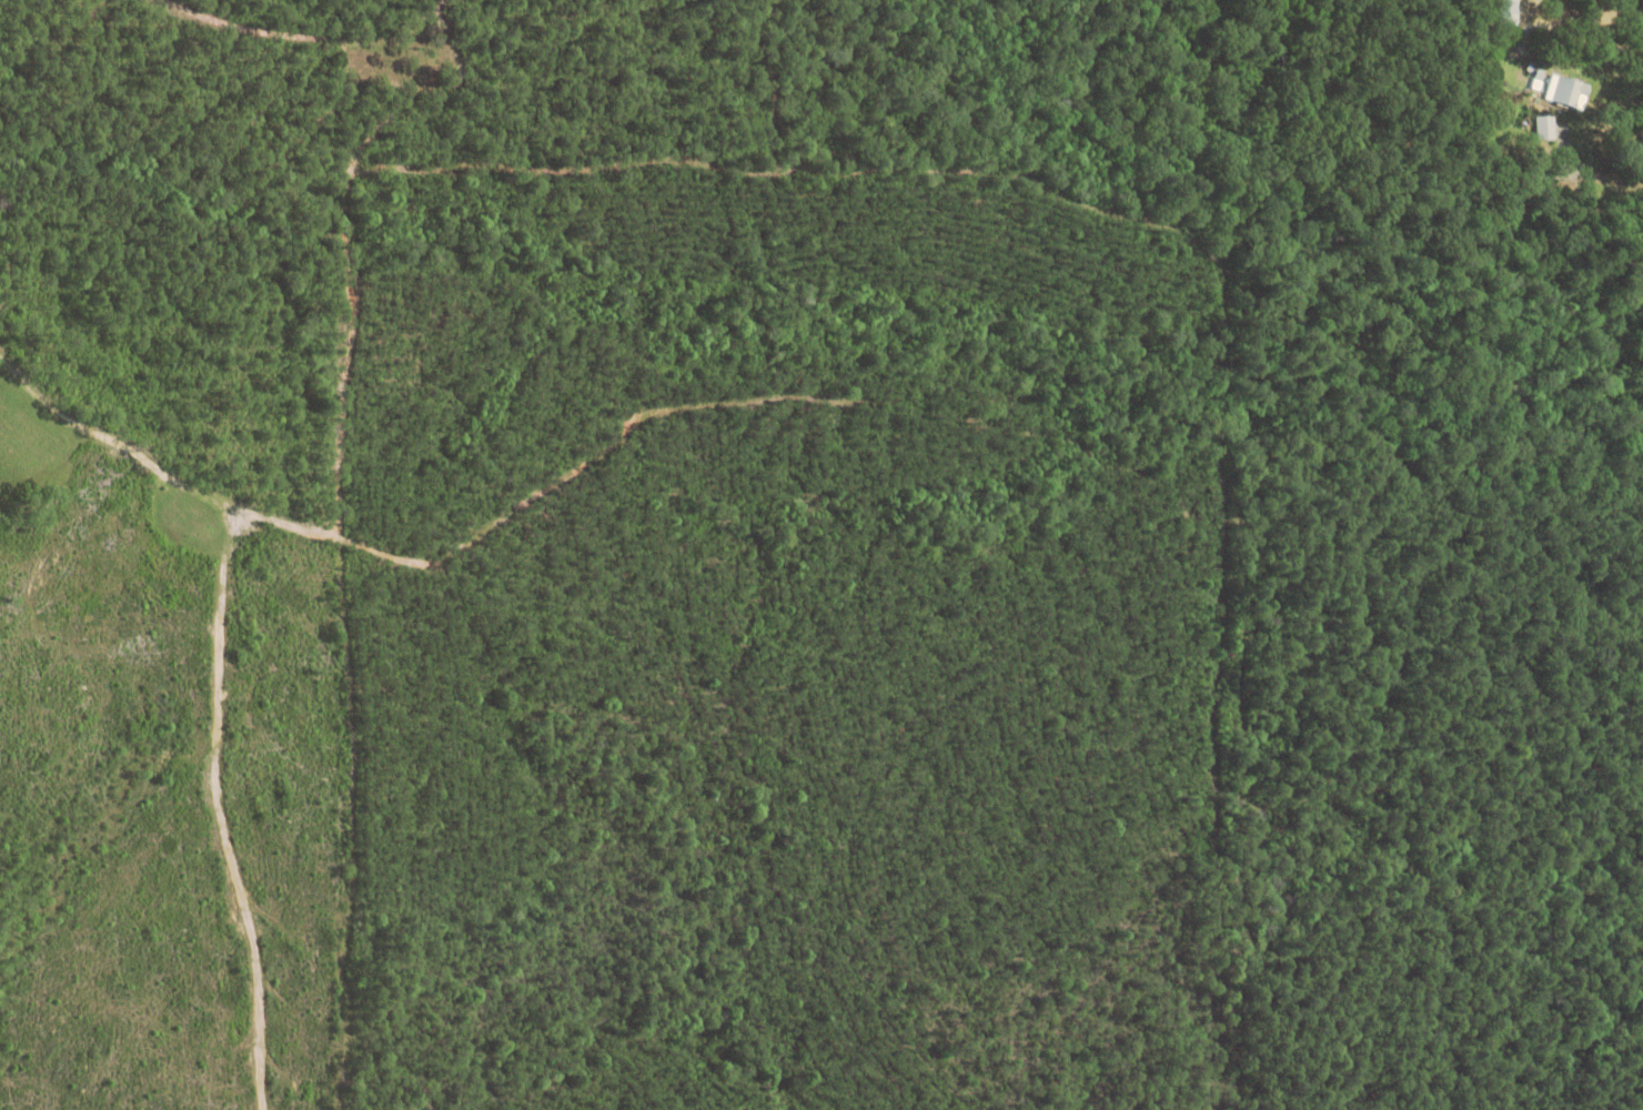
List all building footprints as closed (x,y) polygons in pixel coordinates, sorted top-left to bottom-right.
[(1498,24),(1497,0),(1514,0),(1514,26),(1498,24)] [(1496,47),(1508,51),(1510,47),(1499,42),(1496,47)] [(1542,97),(1571,107),(1573,100),(1581,103),(1584,92),(1575,89),(1579,81),(1550,72),(1542,97)] [(1534,138),(1554,138),(1554,114),(1535,114),(1534,138)] [(1523,175),(1526,164),(1544,169),(1541,181),(1523,175)]
